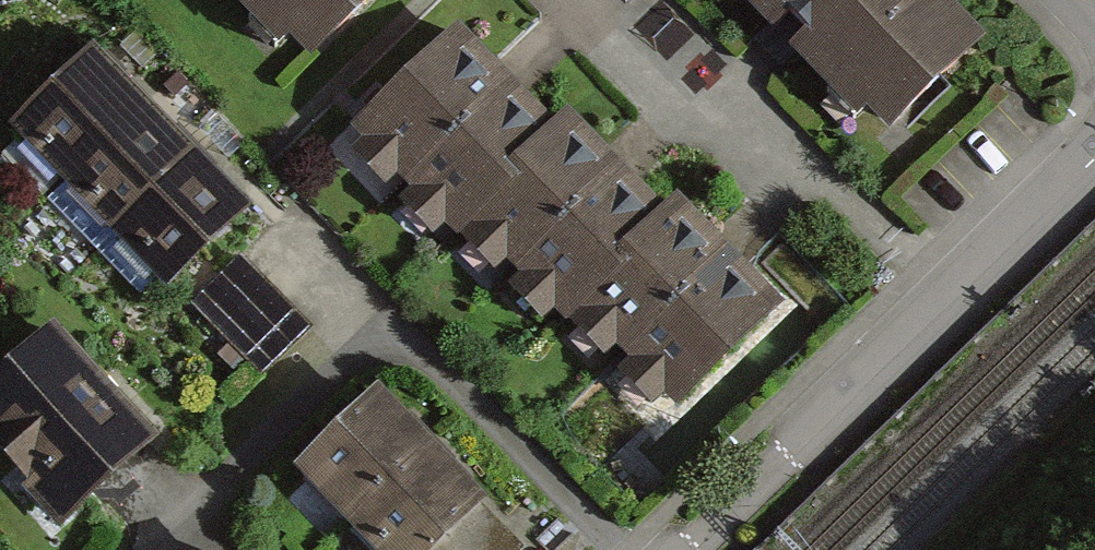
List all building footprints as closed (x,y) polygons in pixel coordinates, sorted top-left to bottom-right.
[(277,52),(287,42),(310,65),(378,0),(227,0),(277,52)] [(780,39),(863,122),(870,115),(894,139),(991,43),(948,0),(741,0),(780,39)] [(394,194),(509,83),(458,31),(357,128),(370,142),(356,156),(394,194)] [(144,107),(95,56),(18,130),(67,181),(144,107)] [(553,128),(509,83),(394,194),(437,239),(446,231),(456,241),(517,181),(507,171),(553,128)] [(193,158),(144,107),(67,181),(116,231),(193,158)] [(497,284),(621,164),(569,112),(553,128),(507,171),(517,181),(456,241),(497,284)] [(242,208),(193,158),(116,231),(165,282),(242,208)] [(621,164),(497,284),(541,329),(562,309),(574,322),(630,267),(621,257),(667,212),(621,164)] [(574,322),(615,364),(727,257),(676,204),(667,212),(621,257),(630,267),(574,322)] [(312,327),(240,256),(194,303),(266,373),(312,327)] [(727,257),(615,364),(652,401),(664,390),(679,404),(778,309),(727,257)] [(48,325),(0,371),(0,467),(61,531),(158,439),(48,325)] [(380,393),(297,469),(372,549),(516,549),(522,544),(380,393)]
